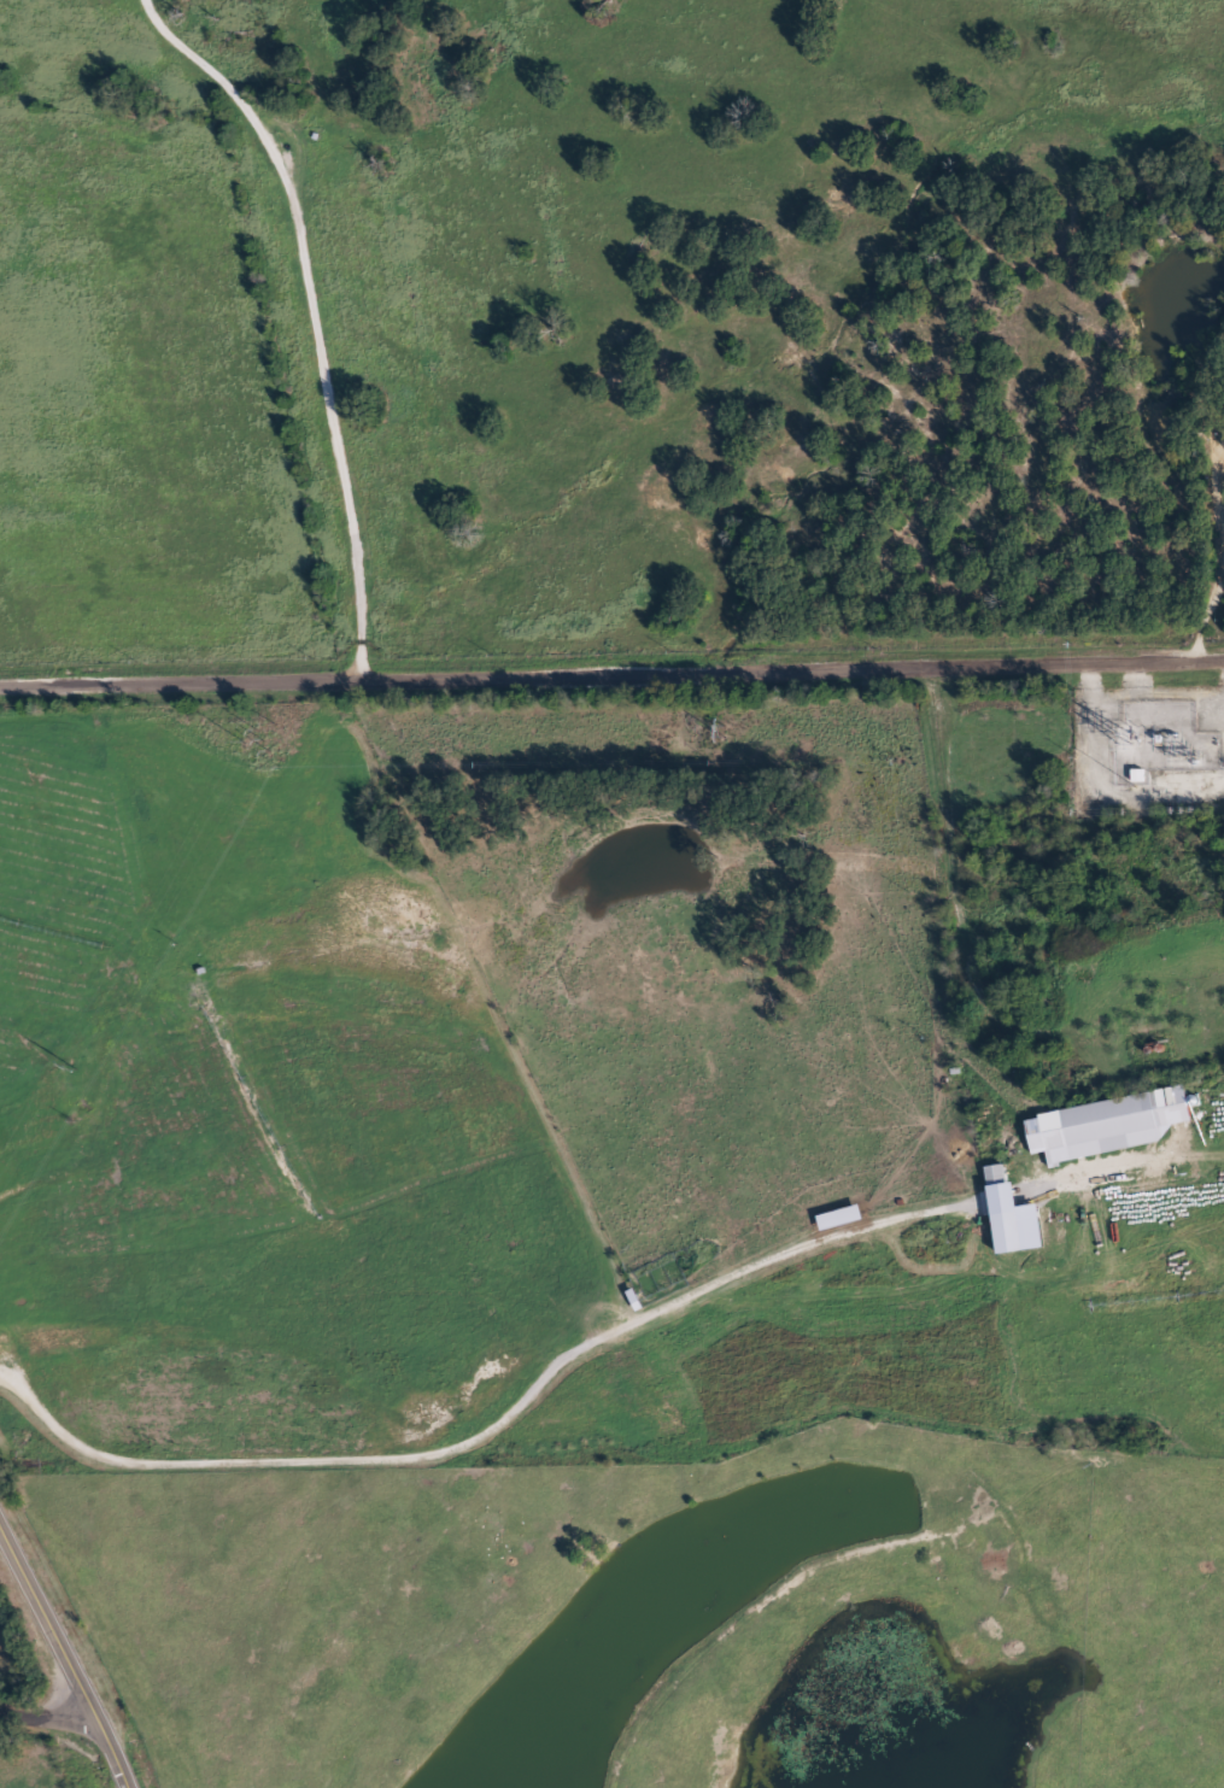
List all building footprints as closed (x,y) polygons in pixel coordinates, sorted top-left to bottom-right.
[(1203,1137),(1196,1090),(1028,1117),(1032,1140),(1036,1139),(1039,1153),(1053,1151),(1054,1161),(1203,1137)] [(1006,1256),(1033,1252),(1024,1184),(1013,1185),(1010,1166),(994,1168),(1006,1256)] [(827,1232),(870,1223),(867,1207),(824,1216),(827,1232)]
